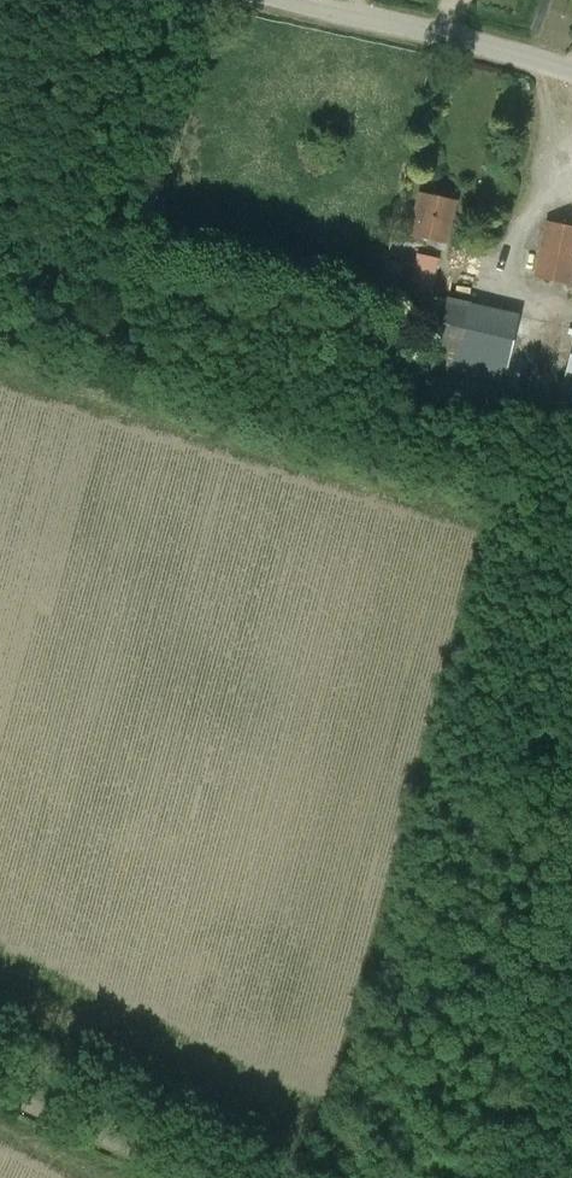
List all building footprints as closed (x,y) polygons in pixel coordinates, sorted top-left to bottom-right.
[(419,193),(409,235),(445,244),(455,201),(419,193)] [(568,285),(571,286),(571,227),(544,221),(532,278),(568,285)] [(431,293),(435,272),(438,259),(417,254),(410,288),(431,293)] [(431,369),(457,376),(474,304),(448,297),(442,324),(431,369)] [(559,401),(571,404),(571,345),(559,401)]
